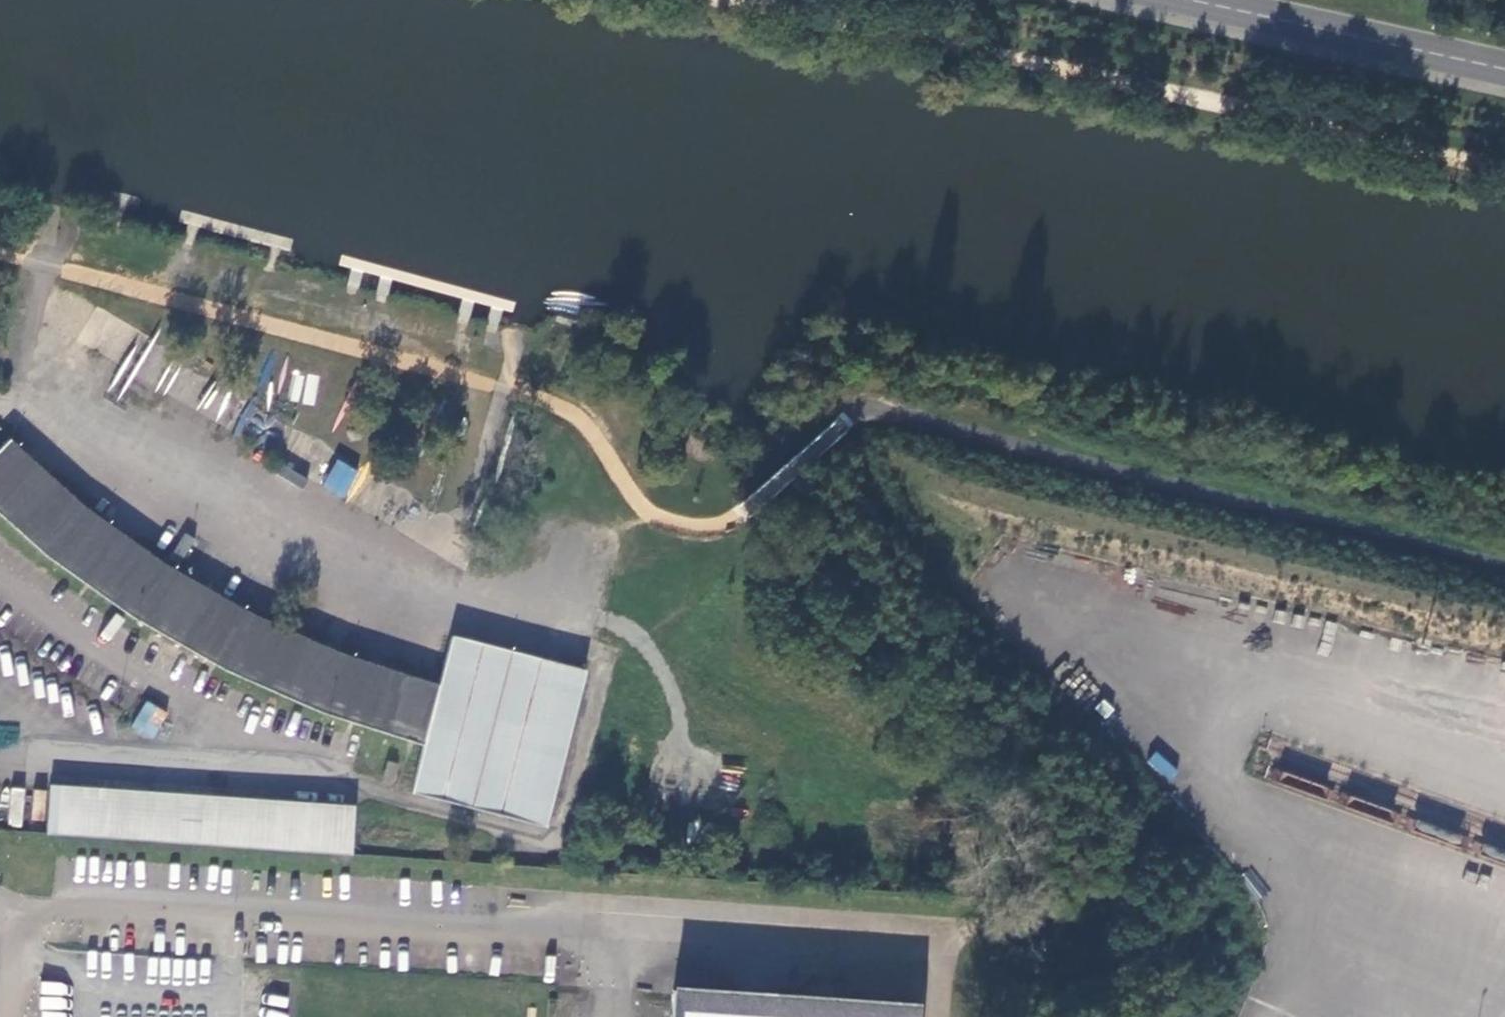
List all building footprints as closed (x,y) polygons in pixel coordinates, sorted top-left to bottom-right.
[(543,825),(585,668),(452,632),(439,681),(343,651),(252,610),(167,561),(84,504),(10,436),(0,447),(0,512),(47,553),(129,612),(154,627),(217,663),(229,669),(322,710),(422,742),(410,789),(543,825)] [(321,485),(343,497),(358,470),(336,458),(321,485)] [(146,700),(131,728),(153,740),(168,712),(146,700)] [(353,804),(49,782),(45,831),(351,852),(353,804)] [(917,1012),(673,995),(672,1016),(916,1016),(917,1012)]
